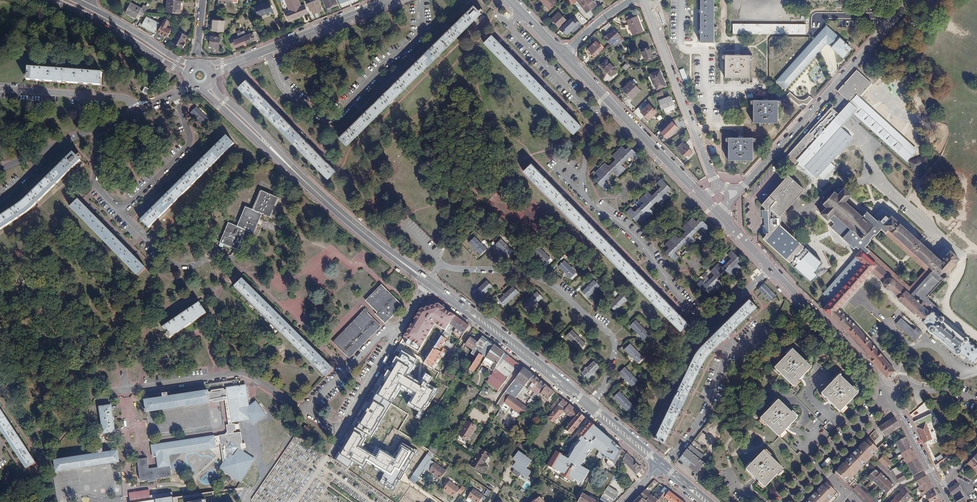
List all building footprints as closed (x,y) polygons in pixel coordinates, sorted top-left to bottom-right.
[(166,12),(180,13),(181,1),(170,0),(168,0),(166,12)] [(308,13),(305,5),(301,6),(299,0),(286,0),(285,0),(289,10),(285,12),(287,20),(292,18),(293,20),(305,15),(304,14),(308,13)] [(311,8),(311,10),(313,14),(322,10),(318,0),(317,0),(307,4),(309,8),(311,8)] [(326,8),(337,4),(336,0),(323,0),(326,8)] [(550,10),(558,2),(555,0),(540,0),(550,10)] [(587,13),(596,5),(593,0),(577,0),(587,13)] [(714,42),(714,0),(701,0),(701,42),(714,42)] [(273,13),(268,2),(254,7),(258,17),(267,13),(268,15),(273,13)] [(140,11),(145,14),(145,12),(148,8),(143,5),(141,8),(131,3),(126,12),(136,18),(138,14),(140,11)] [(481,8),(479,10),(473,5),(466,12),(464,11),(461,13),(463,15),(450,28),(448,26),(445,28),(447,31),(432,46),(430,44),(427,46),(429,48),(416,61),(414,59),(412,62),(414,64),(398,79),(396,77),(394,79),(396,81),(382,94),(381,92),(378,95),(380,97),(364,112),(362,110),(360,112),(362,115),(349,128),(347,125),(344,128),(346,130),(339,137),(346,145),(473,21),(477,24),(485,17),(480,12),(482,10),(481,8)] [(566,20),(559,13),(551,20),(554,23),(555,22),(560,27),(566,20)] [(637,16),(627,20),(633,35),(643,31),(637,16)] [(142,25),(154,32),(159,23),(146,17),(142,25)] [(580,24),(576,19),(573,21),(571,19),(560,30),(567,37),(580,24)] [(223,32),(225,21),(213,20),(213,27),(211,26),(211,30),(223,32)] [(806,24),(733,24),(733,34),(805,34),(806,24)] [(171,30),(161,25),(157,32),(167,38),(171,30)] [(843,58),(852,48),(826,26),(816,37),(776,81),(785,89),(827,43),(843,58)] [(621,35),(615,29),(612,31),(618,37),(621,35)] [(183,41),(186,36),(179,31),(173,42),(183,48),(186,43),(183,41)] [(256,40),(256,39),(259,38),(257,31),(253,33),(253,32),(246,35),(242,36),(245,44),(256,40)] [(604,38),(611,44),(618,37),(612,31),(608,35),(607,34),(604,36),(605,37),(604,38)] [(502,41),(500,43),(492,34),(484,42),(574,134),(582,126),(573,117),(575,115),(569,109),(567,111),(551,94),(553,92),(547,86),(544,88),(528,71),(530,69),(524,64),(522,65),(506,49),(507,46),(502,41)] [(233,40),(236,48),(245,44),(242,36),(239,38),(233,40)] [(210,46),(219,47),(220,37),(211,37),(210,46)] [(604,47),(597,40),(596,42),(602,48),(604,47)] [(590,53),(594,57),(602,48),(596,42),(588,49),(591,52),(590,53)] [(645,60),(649,58),(651,58),(653,57),(650,47),(641,50),(645,60)] [(725,78),(750,78),(750,55),(725,55),(725,78)] [(601,65),(610,76),(616,70),(607,59),(601,65)] [(626,71),(631,66),(627,62),(622,67),(626,71)] [(27,80),(103,85),(104,72),(28,67),(27,80)] [(858,95),(871,80),(858,68),(838,90),(838,91),(850,102),(857,109),(854,112),(908,159),(917,148),(858,95)] [(657,89),(666,86),(660,71),(651,74),(657,89)] [(246,79),(238,87),(328,179),(336,171),(328,162),(330,160),(323,154),(321,156),(305,139),(307,137),(301,132),(299,133),(282,116),(284,114),(279,108),(276,111),(260,94),(262,92),(256,86),(254,88),(246,79)] [(640,90),(635,84),(631,81),(623,89),(626,92),(629,95),(632,98),(640,90)] [(809,96),(807,98),(805,100),(803,100),(800,100),(797,99),(790,92),(787,95),(799,106),(801,104),(802,104),(804,104),(807,106),(813,99),(809,96)] [(672,96),(659,102),(662,109),(663,108),(665,112),(674,109),(672,105),(674,104),(672,96)] [(778,123),(778,100),(753,100),(753,123),(778,123)] [(857,109),(850,102),(839,113),(841,115),(837,119),(843,125),(854,112),(857,109)] [(656,112),(649,104),(642,110),(646,114),(645,116),(649,119),(656,112)] [(831,106),(806,133),(784,158),(794,167),(796,165),(799,161),(806,168),(807,167),(817,175),(819,173),(826,180),(836,167),(831,161),(832,159),(853,136),(843,127),(844,126),(843,125),(837,119),(841,115),(839,113),(831,106)] [(196,107),(190,113),(202,125),(208,119),(196,107)] [(668,126),(661,132),(665,137),(672,130),(668,126)] [(140,220),(148,227),(234,144),(226,136),(140,220)] [(753,160),(753,138),(729,137),(729,160),(753,160)] [(681,152),(685,157),(686,156),(687,155),(689,157),(693,153),(687,147),(685,145),(683,142),(677,148),(679,150),(681,152)] [(605,163),(595,172),(599,176),(595,180),(605,189),(609,185),(605,181),(614,172),(618,176),(626,168),(622,164),(631,156),(635,160),(639,155),(629,146),(626,150),(622,146),(612,155),(616,159),(609,166),(605,163)] [(28,211),(72,168),(80,160),(79,158),(77,157),(73,152),(20,203),(0,216),(0,229),(28,211)] [(909,161),(912,171),(926,166),(923,157),(909,161)] [(76,172),(84,164),(80,160),(72,168),(76,172)] [(541,169),(540,171),(531,163),(523,171),(680,331),(688,323),(680,314),(682,312),(676,306),(674,308),(658,291),(660,289),(654,283),(652,285),(635,268),(637,266),(632,260),(630,263),(613,246),(615,243),(609,238),(607,240),(591,223),(592,221),(587,215),(584,217),(568,200),(570,198),(564,192),(562,194),(546,177),(548,175),(541,169)] [(763,238),(803,275),(812,265),(819,257),(780,224),(780,221),(779,217),(804,189),(788,175),(761,204),(765,207),(765,209),(762,209),(762,218),(764,217),(764,222),(765,225),(762,225),(762,233),(766,233),(766,235),(763,238)] [(667,192),(671,188),(661,178),(657,182),(661,186),(652,195),(648,191),(640,199),(644,203),(635,212),(631,208),(627,212),(636,221),(640,218),(643,222),(654,212),(650,208),(657,201),(660,205),(671,195),(667,192)] [(828,220),(830,219),(833,215),(862,240),(873,226),(862,217),(845,202),(851,195),(844,188),(843,190),(839,186),(831,195),(829,194),(826,196),(825,198),(826,201),(818,208),(822,212),(821,214),(828,220)] [(270,217),(278,198),(261,191),(253,211),(245,207),(237,226),(228,223),(220,243),(237,250),(245,230),(253,233),(262,214),(270,217)] [(138,275),(145,268),(78,199),(70,207),(138,275)] [(885,287),(887,289),(890,289),(899,297),(898,299),(922,321),(932,310),(936,313),(939,309),(928,299),(929,298),(927,296),(943,279),(944,280),(946,279),(947,277),(947,276),(946,275),(960,259),(950,251),(941,261),(919,240),(891,216),(884,224),(878,220),(877,221),(867,211),(862,217),(873,226),(862,240),(833,215),(830,219),(835,223),(831,227),(854,248),(856,246),(860,250),(855,256),(860,261),(857,264),(839,284),(842,287),(823,309),(838,323),(849,333),(862,348),(887,378),(895,371),(855,326),(838,310),(869,275),(871,272),(883,282),(883,285),(885,287)] [(705,231),(709,227),(700,218),(696,221),(692,217),(682,227),(686,231),(679,238),(675,234),(665,244),(669,248),(666,251),(675,261),(679,257),(675,253),(684,244),(688,248),(696,240),(692,236),(701,227),(705,231)] [(947,247),(927,231),(919,240),(941,261),(950,251),(947,247)] [(469,242),(479,253),(485,247),(475,236),(469,242)] [(495,244),(506,255),(512,249),(501,238),(495,244)] [(532,252),(543,263),(549,256),(539,245),(532,252)] [(741,267),(738,263),(741,259),(732,250),(727,254),(731,258),(722,267),(718,263),(711,271),(715,275),(705,284),(701,280),(697,284),(706,293),(710,290),(714,294),(724,284),(720,280),(727,273),(731,277),(741,267)] [(565,260),(559,266),(569,277),(575,271),(565,260)] [(847,274),(852,266),(853,267),(855,264),(851,261),(843,272),(847,274)] [(235,286),(326,376),(333,369),(242,278),(235,286)] [(476,290),(483,296),(493,286),(487,280),(476,290)] [(600,285),(594,280),(583,290),(589,296),(600,285)] [(826,295),(837,284),(834,281),(824,292),(826,295)] [(381,284),(365,300),(377,312),(379,311),(370,302),(383,288),(401,307),(402,306),(381,284)] [(759,290),(770,301),(776,295),(765,284),(759,290)] [(519,292),(513,286),(500,298),(506,304),(519,292)] [(399,314),(397,311),(401,307),(383,288),(370,302),(379,311),(377,312),(376,314),(385,323),(394,314),(396,316),(399,314)] [(543,297),(537,291),(524,303),(530,309),(543,297)] [(627,299),(621,293),(611,304),(617,309),(627,299)] [(757,306),(749,298),(723,324),(731,332),(733,334),(735,331),(734,329),(747,316),(749,318),(751,316),(749,314),(757,306)] [(168,336),(169,337),(206,312),(199,302),(162,327),(167,335),(166,335),(167,337),(168,336)] [(450,324),(455,316),(439,304),(419,309),(404,337),(421,346),(435,324),(445,330),(449,325),(450,324)] [(364,310),(333,342),(335,344),(367,312),(364,310)] [(936,313),(932,310),(922,321),(928,329),(929,331),(933,333),(953,350),(954,352),(956,353),(960,353),(973,364),(974,363),(976,358),(976,347),(967,339),(968,338),(966,336),(964,338),(941,319),(943,317),(941,316),(940,317),(936,313)] [(348,357),(380,325),(367,312),(335,344),(348,357)] [(469,326),(460,319),(455,316),(450,324),(464,333),(469,326)] [(915,341),(922,333),(917,327),(914,330),(901,318),(896,324),(915,341)] [(636,319),(630,325),(642,338),(648,332),(636,319)] [(461,338),(464,333),(450,324),(449,325),(445,330),(442,336),(446,338),(448,336),(449,336),(452,332),(461,338)] [(731,332),(723,324),(719,328),(712,334),(708,339),(716,347),(720,342),(728,335),(731,332)] [(349,358),(381,326),(380,325),(348,357),(349,358)] [(765,327),(759,339),(766,342),(772,330),(765,327)] [(572,329),(566,335),(578,348),(585,342),(572,329)] [(448,340),(446,338),(442,336),(439,339),(437,343),(435,345),(435,346),(434,348),(435,350),(437,347),(440,349),(442,345),(444,346),(448,340)] [(472,349),(473,350),(479,354),(488,340),(482,336),(478,342),(477,342),(472,349)] [(470,337),(465,344),(472,349),(477,342),(470,337)] [(715,352),(718,349),(716,347),(708,339),(698,349),(695,354),(689,365),(655,438),(665,443),(669,433),(672,434),(674,431),(671,430),(679,413),(682,414),(683,411),(680,410),(690,390),(692,392),(694,389),(691,387),(700,370),(702,371),(703,368),(701,367),(707,356),(713,350),(715,352)] [(486,357),(494,345),(488,340),(479,354),(475,361),(469,369),(473,372),(483,356),(486,357)] [(630,343),(624,349),(637,362),(643,356),(630,343)] [(499,362),(505,353),(499,349),(494,345),(486,357),(483,361),(484,362),(483,365),(488,369),(493,362),(498,365),(499,362)] [(793,349),(775,368),(794,386),(812,367),(793,349)] [(417,360),(402,351),(336,460),(348,469),(353,461),(365,469),(368,464),(385,474),(380,481),(394,489),(401,477),(416,453),(403,445),(395,459),(381,450),(377,457),(360,447),(368,434),(372,437),(400,389),(414,397),(409,404),(425,413),(439,389),(430,384),(434,377),(426,372),(420,382),(408,375),(417,360)] [(505,360),(508,356),(505,353),(499,362),(498,365),(495,368),(498,370),(505,361),(505,360)] [(519,364),(512,358),(508,356),(505,360),(505,361),(498,370),(508,378),(515,369),(519,364)] [(600,367),(594,360),(583,371),(589,377),(600,367)] [(839,411),(821,394),(835,379),(817,362),(812,367),(794,386),(780,401),(797,418),(779,437),(765,451),(783,468),(788,473),(828,432),(823,428),(839,411)] [(451,367),(449,366),(443,375),(453,381),(456,377),(448,372),(451,367)] [(501,408),(505,402),(522,415),(528,408),(515,398),(524,387),(518,382),(519,381),(525,385),(528,388),(527,389),(530,391),(531,390),(535,393),(532,397),(535,399),(540,394),(547,386),(524,367),(516,378),(502,396),(496,405),(501,408)] [(625,367),(619,373),(631,385),(638,379),(625,367)] [(498,390),(508,378),(498,370),(495,368),(487,382),(488,383),(498,390)] [(851,372),(849,374),(845,369),(840,374),(841,375),(840,376),(846,381),(853,375),(851,372)] [(840,376),(841,375),(840,374),(835,379),(821,394),(839,411),(840,412),(858,393),(846,381),(840,376)] [(207,391),(186,394),(188,405),(210,402),(210,401),(213,400),(214,402),(219,401),(217,395),(227,392),(236,389),(247,397),(245,385),(244,385),(244,383),(241,383),(241,386),(226,388),(227,389),(223,390),(223,388),(211,390),(211,391),(208,392),(207,391)] [(548,400),(554,392),(547,386),(540,394),(548,400)] [(149,468),(147,458),(137,459),(139,479),(141,480),(155,478),(156,483),(155,478),(171,476),(168,454),(215,447),(215,445),(220,444),(223,463),(219,468),(239,482),(254,461),(243,453),(243,449),(241,449),(240,444),(242,444),(240,432),(233,433),(233,431),(235,431),(234,424),(232,424),(232,422),(250,419),(247,397),(236,389),(227,392),(217,395),(219,401),(226,400),(229,418),(229,424),(227,425),(227,427),(228,431),(225,434),(219,435),(219,436),(214,436),(152,445),(153,457),(157,456),(158,467),(149,468)] [(620,391),(613,397),(626,409),(632,403),(620,391)] [(154,399),(156,410),(188,405),(186,394),(154,399)] [(560,396),(549,409),(552,412),(556,406),(563,399),(560,396)] [(156,410),(154,399),(144,400),(146,409),(145,409),(145,412),(146,411),(146,412),(156,410)] [(552,412),(549,416),(548,417),(549,418),(549,419),(553,422),(554,421),(555,422),(563,413),(562,412),(563,411),(568,415),(574,408),(572,406),(563,399),(556,406),(552,412)] [(779,400),(760,418),(779,437),(797,418),(780,401),(779,400)] [(914,425),(917,429),(917,427),(921,426),(907,403),(903,404),(914,425)] [(115,432),(111,405),(99,407),(103,434),(115,432)] [(571,417),(577,410),(574,408),(568,415),(571,417)] [(35,463),(0,409),(0,429),(26,469),(35,463)] [(571,417),(567,421),(569,423),(579,412),(577,410),(571,417)] [(579,412),(569,423),(565,429),(571,434),(585,417),(579,412)] [(895,430),(900,427),(899,424),(893,417),(889,420),(894,428),(895,430)] [(895,430),(894,428),(889,420),(883,424),(889,434),(895,430)] [(475,427),(467,422),(459,434),(467,440),(475,427)] [(607,445),(610,439),(608,437),(592,422),(580,435),(582,436),(574,445),(568,457),(556,451),(548,466),(580,486),(590,471),(581,465),(588,455),(594,448),(599,452),(596,457),(602,459),(603,457),(604,456),(606,451),(608,448),(606,447),(607,445)] [(884,437),(889,434),(883,424),(878,427),(884,437)] [(917,429),(923,443),(924,443),(933,440),(927,424),(921,426),(917,427),(917,429)] [(501,438),(513,446),(516,440),(507,433),(505,431),(501,438)] [(900,440),(896,442),(899,448),(908,443),(906,437),(900,440)] [(876,453),(875,451),(877,449),(872,443),(867,439),(851,455),(863,466),(868,461),(867,460),(868,459),(869,460),(876,453)] [(623,450),(622,449),(612,440),(608,448),(611,450),(612,449),(616,452),(616,453),(620,455),(623,450)] [(908,443),(899,448),(902,453),(911,448),(908,443)] [(698,450),(691,444),(683,454),(690,459),(689,460),(691,463),(692,462),(696,464),(699,461),(700,462),(701,461),(700,460),(703,456),(697,451),(698,450)] [(442,453),(432,446),(429,450),(435,454),(440,457),(442,453)] [(487,466),(483,464),(488,456),(486,455),(488,453),(483,449),(483,450),(478,447),(475,451),(478,453),(471,466),(483,473),(487,466)] [(612,449),(611,450),(608,448),(606,451),(612,455),(611,456),(617,460),(620,455),(616,453),(616,452),(612,449)] [(911,448),(902,453),(904,459),(914,454),(911,448)] [(943,454),(942,455),(944,459),(950,455),(945,449),(941,452),(943,454)] [(119,462),(118,450),(54,460),(56,472),(119,462)] [(764,450),(746,469),(765,487),(783,468),(765,451),(764,450)] [(519,451),(513,459),(516,461),(513,465),(516,467),(514,469),(512,472),(519,477),(521,473),(527,477),(531,471),(526,468),(532,460),(519,451)] [(611,456),(612,455),(606,451),(604,456),(615,462),(617,460),(611,456)] [(424,468),(433,473),(441,479),(447,471),(435,462),(430,459),(432,457),(427,453),(421,463),(413,475),(409,480),(410,480),(415,484),(418,479),(417,478),(424,468)] [(637,464),(627,454),(623,460),(636,474),(640,471),(638,469),(640,467),(637,464)] [(904,459),(907,464),(917,459),(916,457),(914,454),(904,459)] [(860,467),(861,468),(863,466),(851,455),(849,457),(843,463),(844,465),(842,467),(840,466),(835,471),(836,473),(849,486),(850,485),(853,489),(858,485),(860,486),(862,485),(858,481),(853,476),(860,469),(859,468),(860,467)] [(613,466),(615,462),(604,456),(603,457),(609,460),(607,462),(608,465),(611,467),(613,466)] [(973,458),(967,464),(974,470),(976,474),(976,462),(973,458)] [(907,464),(910,470),(920,465),(917,459),(907,464)] [(700,469),(705,463),(700,460),(701,461),(700,462),(699,461),(696,464),(695,466),(700,469)] [(884,465),(886,468),(892,463),(889,460),(884,465)] [(910,470),(913,475),(923,470),(920,465),(910,470)] [(879,474),(875,470),(870,475),(866,478),(871,483),(872,481),(879,474)] [(607,472),(600,485),(606,489),(608,486),(612,480),(612,478),(614,476),(607,472)] [(848,488),(849,486),(836,473),(835,475),(848,488)] [(885,477),(880,473),(879,474),(872,481),(877,485),(885,477)] [(926,476),(916,481),(919,487),(929,481),(926,476)] [(885,477),(877,485),(881,490),(889,481),(885,477)] [(461,489),(450,481),(444,489),(455,497),(461,489)] [(889,481),(881,490),(886,494),(894,486),(889,481)] [(917,488),(920,493),(932,487),(930,483),(929,481),(919,487),(917,488)] [(819,488),(817,490),(819,491),(827,483),(825,482),(819,488)] [(839,495),(827,483),(819,491),(815,494),(814,493),(805,501),(832,501),(839,495)] [(963,490),(958,483),(949,489),(954,496),(963,490)] [(865,488),(862,485),(860,486),(858,485),(853,489),(866,501),(880,501),(874,497),(870,492),(865,488)] [(602,497),(599,501),(612,501),(618,492),(608,486),(606,489),(602,497)] [(664,487),(656,498),(658,500),(660,501),(661,501),(665,497),(669,491),(664,487)] [(911,497),(908,494),(911,492),(905,487),(903,489),(899,494),(907,501),(911,497)] [(149,489),(134,491),(127,492),(129,501),(174,501),(172,492),(151,495),(150,495),(149,489)] [(473,489),(467,497),(475,501),(479,501),(483,496),(473,489)] [(853,489),(851,491),(863,501),(866,501),(853,489)] [(651,494),(645,490),(639,496),(645,500),(646,501),(651,494)] [(680,500),(669,491),(665,497),(671,501),(678,501),(680,500)] [(579,501),(598,501),(592,498),(583,493),(580,497),(579,500),(578,501),(579,501)] [(935,493),(927,497),(929,501),(939,501),(935,493)] [(899,494),(894,498),(898,501),(907,501),(899,494)]
